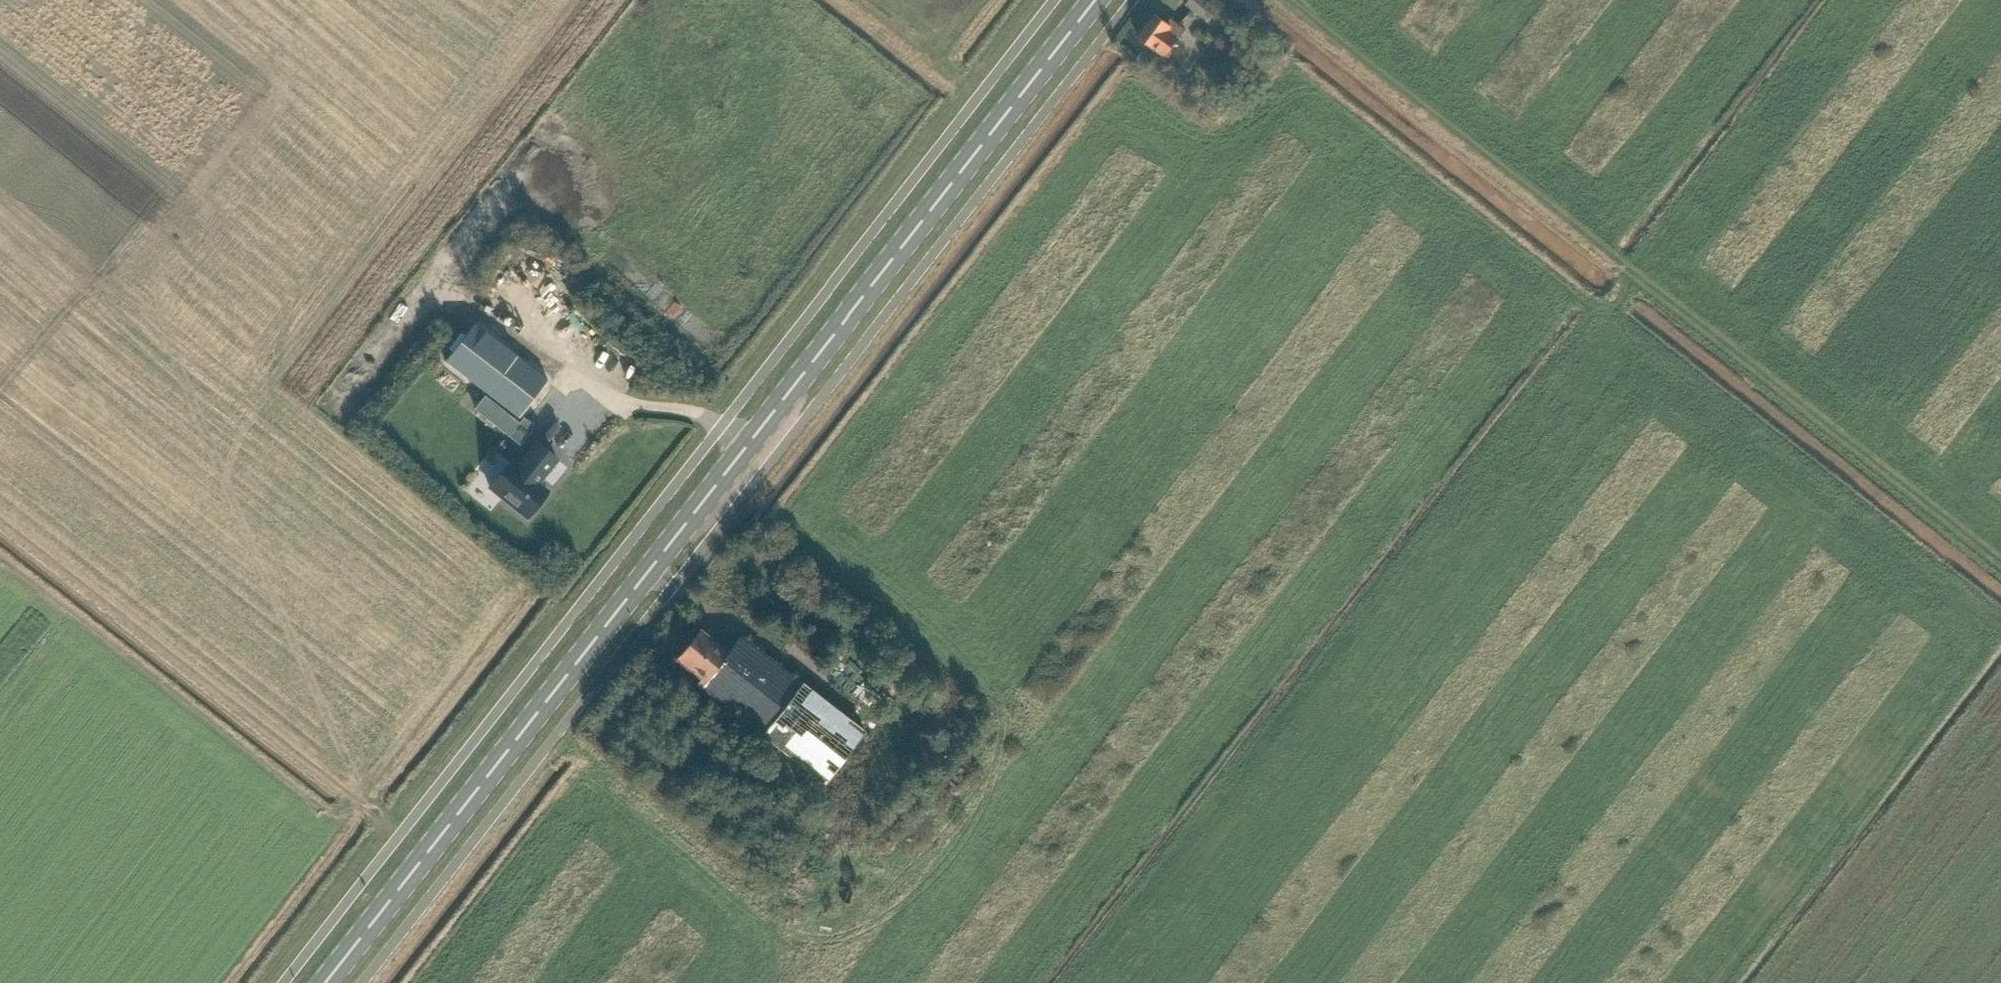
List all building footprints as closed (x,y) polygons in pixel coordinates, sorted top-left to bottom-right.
[(1187,6),(1209,23),(1219,9),(1207,0),(1191,0),(1187,6)] [(1237,29),(1241,23),(1222,9),(1218,14),(1237,29)] [(1158,16),(1140,40),(1164,59),(1187,30),(1174,20),(1170,25),(1158,16)] [(1249,65),(1257,56),(1250,50),(1242,59),(1249,65)] [(593,228),(585,238),(595,246),(603,236),(593,228)] [(479,327),(450,365),(523,421),(552,383),(479,327)] [(520,419),(509,432),(524,443),(539,424),(528,416),(523,422),(523,421),(520,419)] [(511,461),(490,487),(527,518),(549,491),(537,482),(541,478),(542,479),(558,459),(537,442),(518,466),(511,461)] [(714,674),(730,653),(703,631),(679,662),(701,680),(697,686),(729,710),(741,694),(714,674)] [(741,694),(729,710),(754,730),(748,737),(756,743),(762,736),(825,785),(865,733),(742,637),(730,653),(714,674),(741,694)]
